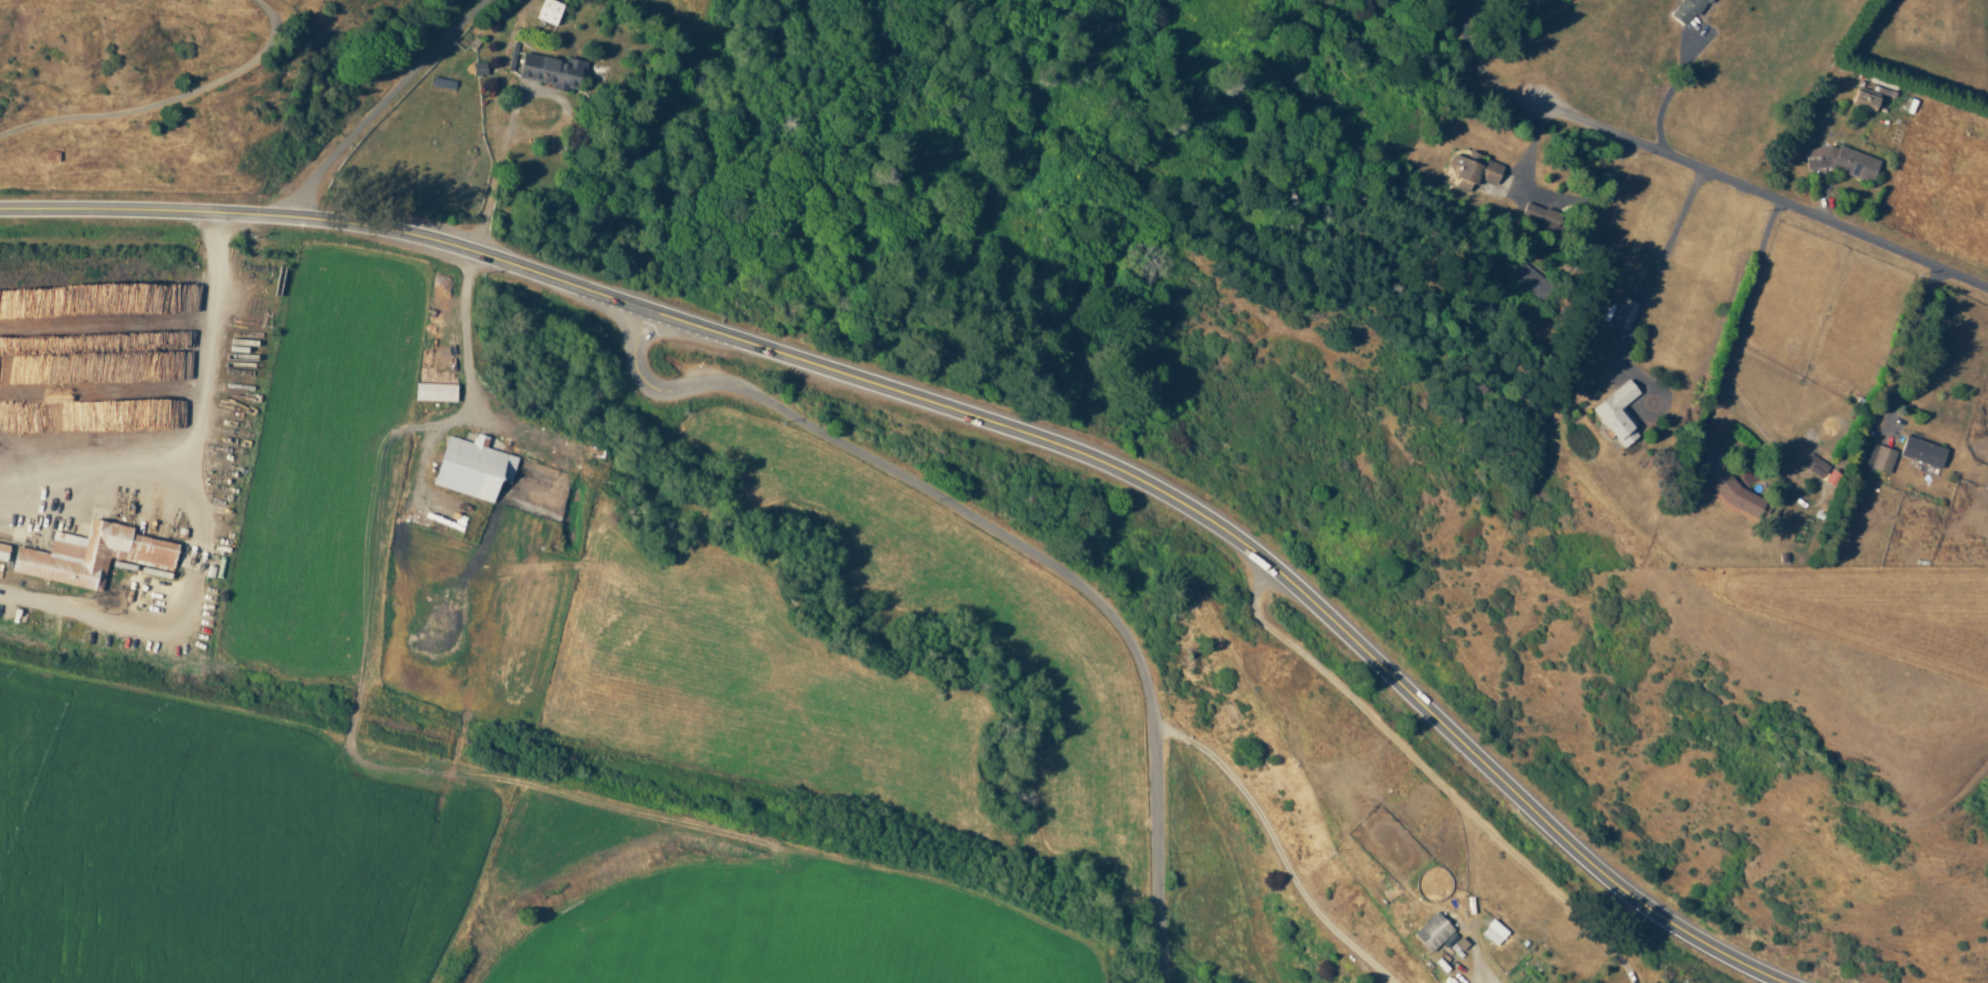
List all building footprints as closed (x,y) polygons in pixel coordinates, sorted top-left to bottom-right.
[(554,25),(562,4),(551,0),(540,0),(534,18),(554,25)] [(1669,16),(1688,28),(1706,0),(1680,0),(1669,16)] [(515,78),(575,91),(579,74),(584,75),(587,62),(566,58),(565,61),(521,52),(515,78)] [(472,75),(486,74),(485,62),(471,62),(472,75)] [(1877,92),(1852,87),(1849,105),(1873,110),(1877,92)] [(1878,159),(1837,145),(1834,152),(1809,144),(1804,161),(1870,183),(1878,159)] [(1501,164),(1482,158),(1483,155),(1467,150),(1464,159),(1450,154),(1443,175),(1456,179),(1454,188),(1466,192),(1471,178),(1494,186),(1501,164)] [(1559,214),(1524,201),(1518,217),(1552,231),(1559,214)] [(1507,275),(1540,300),(1552,285),(1519,260),(1507,275)] [(1625,331),(1635,304),(1619,298),(1609,324),(1625,331)] [(1589,407),(1620,448),(1637,435),(1630,426),(1634,423),(1621,406),(1638,393),(1627,379),(1589,407)] [(429,483),(490,502),(497,480),(508,483),(516,457),(484,447),(487,437),(474,433),(471,442),(444,434),(429,483)] [(1897,454),(1938,469),(1945,449),(1905,434),(1897,454)] [(1895,450),(1871,443),(1864,466),(1888,473),(1895,450)] [(1799,464),(1818,478),(1827,466),(1809,452),(1799,464)] [(1838,475),(1829,469),(1821,481),(1831,487),(1838,475)] [(101,589),(106,557),(172,569),(176,543),(129,535),(131,527),(88,519),(85,537),(51,531),(47,553),(13,547),(9,573),(101,589)] [(0,543),(0,561),(5,562),(8,545),(0,543)] [(1453,930),(1435,911),(1411,933),(1430,952),(1453,930)] [(1507,931),(1491,918),(1479,932),(1495,946),(1507,931)]
